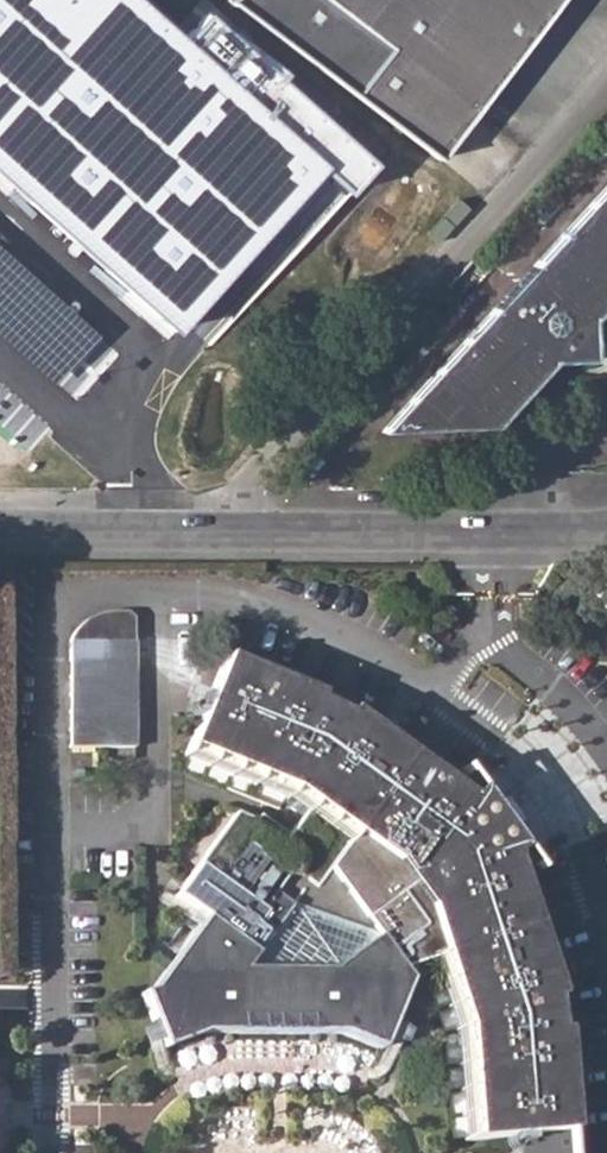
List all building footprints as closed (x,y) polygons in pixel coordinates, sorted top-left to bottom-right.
[(234,3),(438,160),(556,0),(236,0),(234,3)] [(142,98),(136,93),(118,106),(131,126),(151,114),(142,98)] [(386,435),(504,428),(561,364),(601,362),(600,321),(606,314),(606,196),(386,435)] [(0,218),(0,383),(88,287),(4,213),(0,218)] [(138,637),(72,637),(72,744),(138,744),(138,637)] [(197,1033),(284,1030),(335,1029),(378,1044),(382,1035),(391,1018),(423,959),(428,956),(434,954),(444,952),(467,1022),(476,1137),(575,1129),(567,1029),(561,1029),(555,996),(562,994),(516,852),(526,847),(512,827),(519,819),(512,810),(505,800),(496,806),(480,785),(472,793),(428,761),(352,707),(349,710),(320,697),(322,691),(228,653),(191,745),(295,788),(317,804),(356,830),(348,843),(307,817),(293,835),(265,815),(259,822),(239,812),(176,897),(203,918),(198,925),(152,988),(140,992),(155,1038),(158,1047),(197,1033)]
